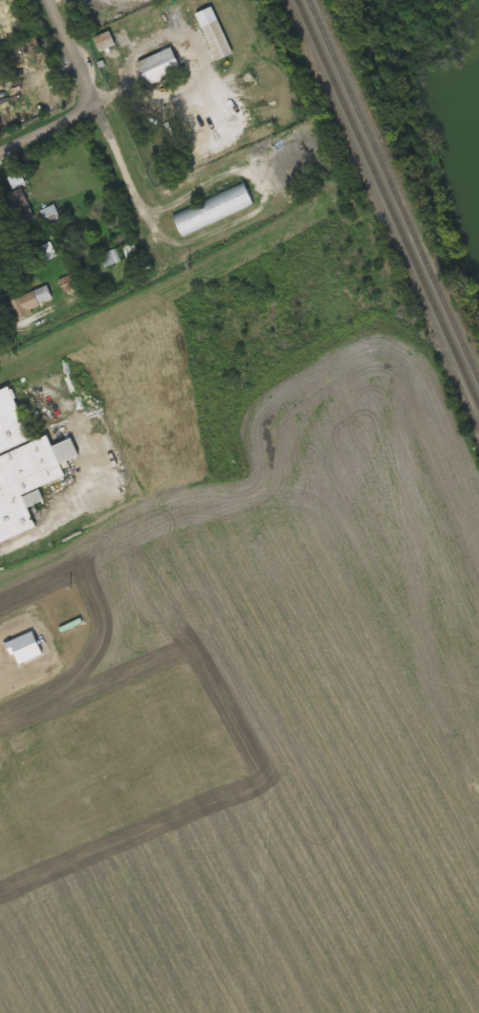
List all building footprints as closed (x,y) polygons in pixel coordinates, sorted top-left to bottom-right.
[(198,14),(218,62),(235,54),(215,7),(198,14)] [(185,69),(174,47),(138,64),(149,87),(185,69)] [(174,213),(183,235),(257,205),(248,183),(174,213)] [(30,506),(37,504),(31,489),(65,477),(50,436),(34,442),(13,387),(0,392),(0,543),(39,529),(30,506)]
